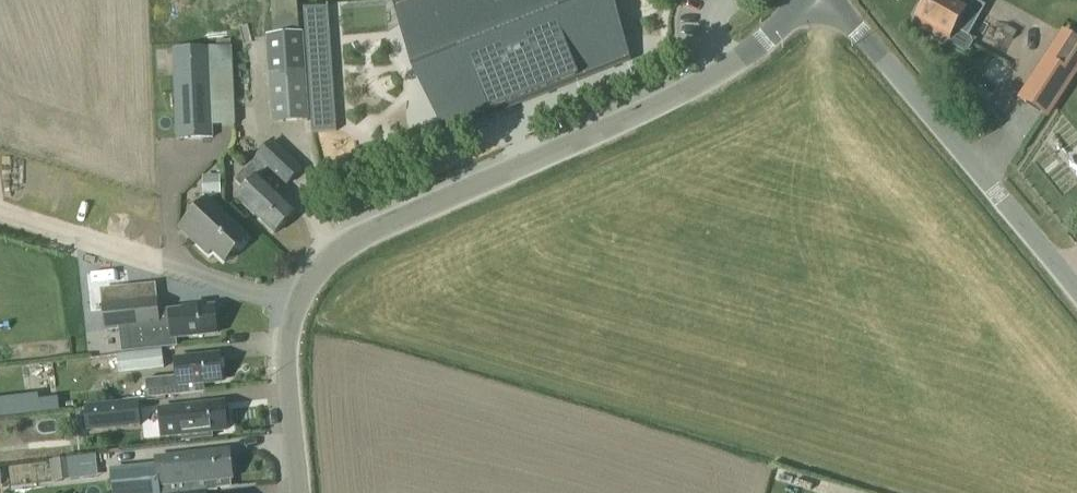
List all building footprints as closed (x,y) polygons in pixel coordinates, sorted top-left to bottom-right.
[(290,27),(289,0),(264,0),(265,28),(290,27)] [(602,0),(421,0),(396,10),(444,131),(625,60),(602,0)] [(919,20),(934,29),(935,34),(943,39),(947,36),(951,38),(956,29),(968,36),(983,8),(968,0),(950,0),(949,3),(944,0),(930,0),(927,5),(922,5),(918,13),(920,18),(919,20)] [(336,133),(328,6),(303,7),(312,135),(336,133)] [(310,121),(304,34),(266,36),(271,125),(310,121)] [(1020,101),(1045,117),(1076,68),(1076,44),(1063,35),(1020,101)] [(173,49),(177,141),(178,141),(215,139),(215,128),(212,48),(211,48),(173,49)] [(274,144),(237,182),(246,191),(238,199),(276,234),(297,213),(260,177),(268,168),(287,186),(302,171),(274,144)] [(204,194),(219,194),(219,177),(204,177),(204,194)] [(209,201),(187,225),(197,234),(193,238),(210,254),(214,250),(226,262),(249,238),(209,201)] [(159,324),(156,299),(130,302),(129,288),(103,290),(106,329),(159,324)] [(215,307),(170,312),(173,340),(217,335),(215,307)] [(162,350),(117,355),(119,375),(165,370),(162,350)] [(220,356),(176,360),(180,396),(205,393),(204,386),(223,384),(220,356)] [(55,403),(36,405),(35,400),(0,404),(0,419),(56,413),(55,403)] [(160,411),(164,439),(228,431),(225,403),(160,411)] [(141,427),(138,404),(109,407),(109,408),(86,411),(89,433),(141,427)] [(232,469),(237,465),(236,457),(231,455),(230,452),(169,458),(157,467),(112,472),(114,492),(200,492),(207,492),(218,491),(231,489),(230,480),(233,480),(232,469)] [(80,473),(99,472),(98,454),(79,455),(80,473)] [(57,461),(48,462),(51,482),(60,481),(57,461)]
